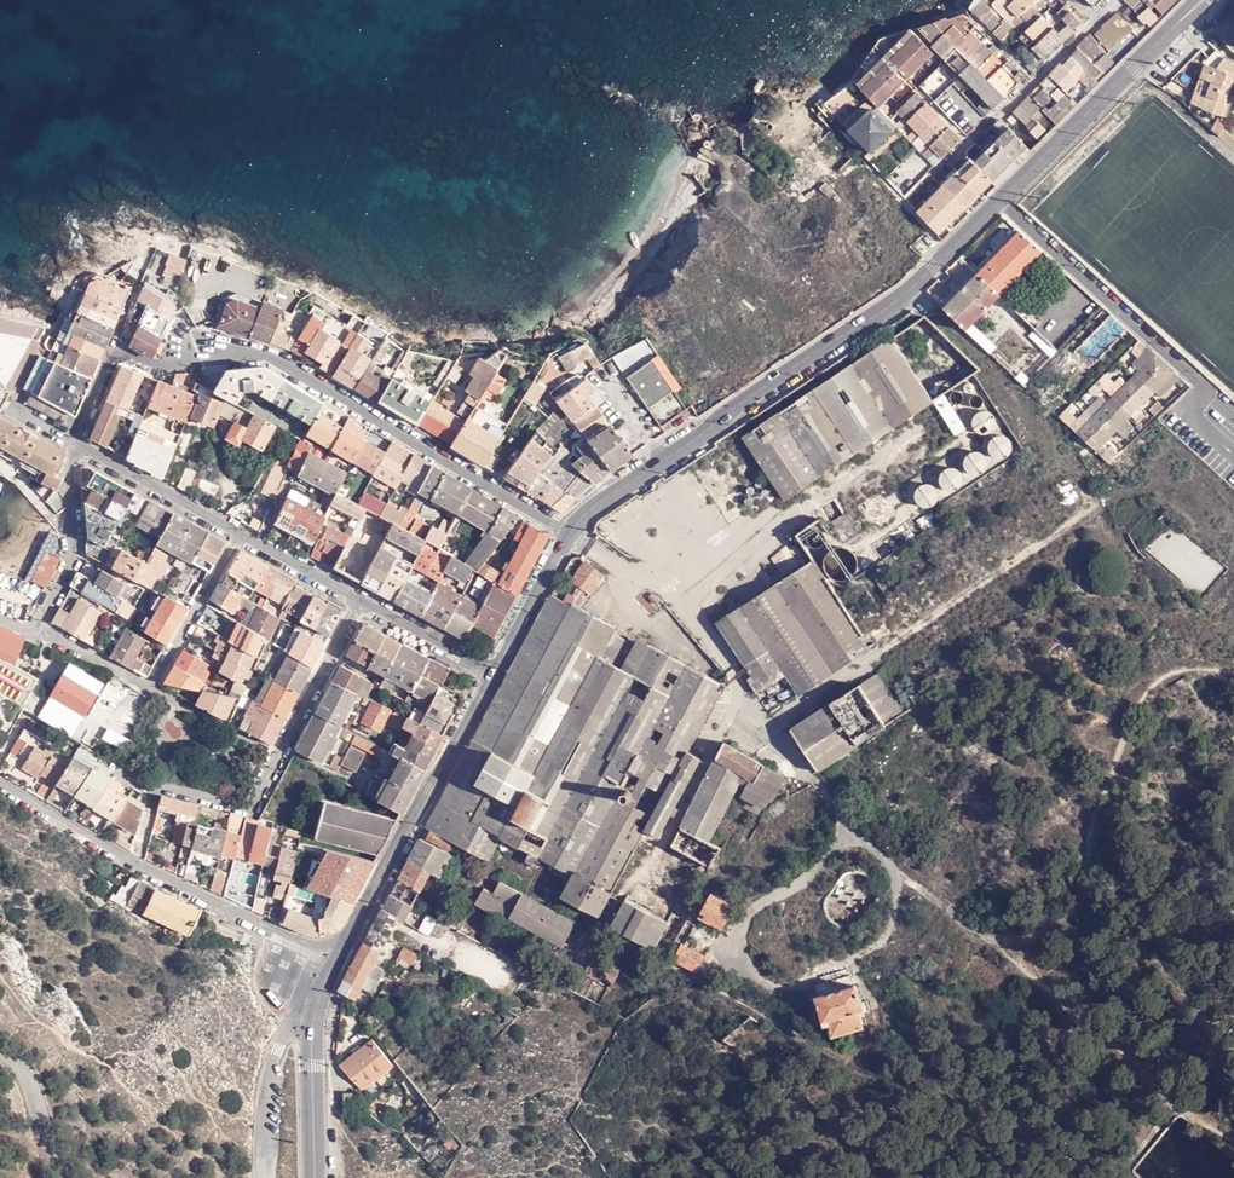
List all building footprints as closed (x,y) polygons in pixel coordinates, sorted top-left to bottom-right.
[(988,0),(976,0),(970,9),(994,33),(1004,23),(1003,22),(997,16),(1000,13),(990,2),(988,0)] [(990,2),(1000,13),(1006,19),(1003,22),(1004,23),(994,33),(1002,41),(1010,34),(1008,32),(1014,26),(1012,24),(1019,17),(1009,7),(1015,0),(992,0),(990,2)] [(1009,7),(1019,17),(1032,5),(1037,0),(1015,0),(1009,7)] [(1124,0),(1141,17),(1140,18),(1139,19),(1145,25),(1147,23),(1151,27),(1160,20),(1153,12),(1152,11),(1152,10),(1150,8),(1151,7),(1144,0),(1125,0),(1124,0)] [(1151,7),(1150,8),(1152,10),(1152,11),(1153,12),(1165,0),(1144,0),(1151,7)] [(1067,5),(1058,13),(1064,19),(1071,11),(1073,10),(1067,4),(1067,5)] [(1019,17),(1012,24),(1014,26),(1022,35),(1043,15),(1032,5),(1019,17)] [(1054,28),(1032,49),(1044,61),(1072,32),(1076,28),(1078,32),(1090,20),(1087,16),(1086,18),(1078,9),(1073,13),(1071,11),(1064,19),(1068,25),(1059,33),(1054,28)] [(1132,9),(1124,16),(1132,25),(1139,19),(1140,18),(1132,9)] [(1022,35),(1020,37),(1032,49),(1054,28),(1064,19),(1058,13),(1049,22),(1043,15),(1022,35)] [(1105,27),(1096,35),(1110,52),(1135,29),(1128,23),(1120,31),(1117,27),(1121,24),(1116,16),(1104,26),(1105,27)] [(947,18),(936,23),(947,35),(960,47),(968,56),(983,43),(962,22),(957,17),(949,21),(947,18)] [(936,23),(920,29),(936,45),(947,35),(936,23)] [(918,37),(913,32),(887,57),(892,62),(918,37)] [(1091,34),(1077,47),(1080,50),(1095,65),(1107,54),(1107,53),(1091,34)] [(947,35),(936,45),(934,48),(946,61),(960,47),(947,35)] [(918,37),(892,62),(891,63),(909,80),(934,54),(918,37)] [(994,55),(983,43),(968,56),(980,69),(994,55)] [(960,47),(946,61),(951,65),(961,75),(965,70),(999,106),(1007,97),(990,80),(980,69),(968,56),(960,47)] [(1032,49),(1031,51),(1031,52),(1030,53),(1035,57),(1033,59),(1039,66),(1044,61),(1032,49)] [(1062,64),(1050,76),(1060,85),(1064,88),(1070,82),(1073,85),(1087,72),(1095,81),(1115,63),(1107,54),(1095,65),(1080,50),(1064,66),(1062,64)] [(994,55),(980,69),(990,80),(1005,66),(994,55)] [(1033,59),(1027,66),(1033,72),(1039,66),(1033,59)] [(1233,75),(1233,64),(1221,59),(1218,69),(1233,75)] [(883,61),(856,84),(862,91),(888,66),(883,61)] [(1010,61),(1005,66),(1017,79),(1022,74),(1010,61)] [(909,80),(891,63),(889,65),(906,82),(909,80)] [(1198,78),(1213,83),(1218,69),(1204,63),(1198,78)] [(888,66),(862,91),(879,109),(906,82),(889,65),(888,66)] [(990,80),(1007,97),(1021,83),(1017,79),(1005,66),(990,80)] [(1204,107),(1221,114),(1233,77),(1233,75),(1218,69),(1213,83),(1204,107)] [(961,75),(995,110),(999,106),(965,70),(961,75)] [(1017,79),(1021,83),(1026,78),(1022,74),(1017,79)] [(1050,76),(1031,95),(1040,104),(1060,85),(1050,76)] [(1189,102),(1204,107),(1213,83),(1198,78),(1189,102)] [(1058,103),(1046,114),(1053,121),(1072,102),(1059,89),(1051,97),(1058,103)] [(914,91),(888,117),(892,121),(899,113),(944,160),(963,141),(918,95),(914,91)] [(847,115),(857,107),(847,95),(838,102),(842,106),(839,107),(847,115)] [(1029,97),(1014,113),(1031,130),(1030,130),(1038,139),(1047,131),(1039,123),(1038,124),(1036,122),(1046,114),(1029,97)] [(894,132),(873,110),(872,111),(865,103),(844,124),(852,130),(851,131),(873,153),(894,132)] [(899,113),(892,121),(927,157),(937,167),(944,160),(899,113)] [(975,164),(994,182),(1028,149),(1010,130),(995,145),(984,156),(975,164)] [(986,136),(975,146),(984,156),(995,145),(986,136)] [(998,186),(1032,153),(1028,149),(994,182),(998,186)] [(937,167),(927,157),(920,163),(923,166),(931,174),(937,167)] [(959,172),(958,174),(980,196),(981,195),(994,182),(975,164),(972,160),(959,172)] [(804,166),(788,183),(806,200),(822,183),(804,166)] [(923,166),(898,190),(906,198),(931,174),(923,166)] [(934,178),(931,174),(906,198),(909,201),(934,178)] [(956,176),(944,188),(966,210),(980,196),(958,174),(956,176)] [(919,212),(941,235),(966,210),(944,188),(919,212)] [(1043,252),(1021,232),(979,275),(999,297),(1043,252)] [(170,276),(168,282),(177,285),(187,259),(173,253),(168,264),(170,265),(167,276),(170,276)] [(938,301),(944,308),(979,275),(972,267),(938,301)] [(82,283),(88,288),(91,281),(99,278),(98,271),(85,275),(82,283)] [(108,275),(98,271),(99,278),(126,288),(127,284),(118,281),(109,278),(108,275)] [(944,308),(966,330),(999,297),(979,275),(944,308)] [(91,281),(127,298),(131,290),(126,288),(99,278),(91,281)] [(88,288),(86,292),(123,308),(127,298),(91,281),(88,288)] [(174,310),(176,311),(184,306),(179,295),(175,294),(175,292),(173,291),(172,294),(147,281),(147,282),(144,287),(175,306),(174,310)] [(166,288),(173,291),(175,292),(177,285),(168,282),(166,288)] [(141,285),(135,298),(139,299),(144,287),(141,285)] [(148,306),(170,319),(174,310),(175,306),(144,287),(139,299),(138,301),(148,307),(148,306)] [(123,308),(86,292),(82,302),(118,318),(123,308)] [(237,300),(250,305),(252,299),(237,293),(224,299),(223,299),(219,310),(221,310),(225,312),(228,305),(237,300)] [(250,305),(262,310),(265,303),(252,299),(250,305)] [(221,310),(215,324),(219,326),(236,331),(252,337),(262,310),(250,305),(237,300),(228,305),(225,312),(221,310)] [(130,321),(140,326),(148,307),(138,301),(138,302),(134,312),(130,321)] [(118,318),(82,302),(82,303),(78,312),(114,328),(117,321),(118,318)] [(262,310),(252,337),(261,340),(271,343),(275,331),(280,319),(284,311),(265,303),(262,310)] [(140,326),(162,337),(170,319),(148,306),(148,307),(140,326)] [(114,328),(78,312),(73,322),(110,338),(114,328)] [(275,331),(271,343),(293,351),(305,358),(309,352),(324,361),(320,367),(334,376),(338,369),(336,368),(348,347),(344,345),(322,331),(326,323),(314,315),(298,340),(292,337),(275,331)] [(366,322),(355,315),(348,326),(354,329),(360,333),(366,322)] [(1092,369),(1129,330),(1112,315),(1076,352),(1092,369)] [(982,370),(927,316),(746,438),(788,501),(973,376),(982,370)] [(133,341),(140,326),(130,321),(126,329),(123,336),(133,341)] [(105,348),(110,338),(73,322),(69,332),(105,348)] [(381,330),(372,325),(367,334),(383,344),(387,338),(389,334),(381,330)] [(153,357),(157,349),(159,344),(162,337),(140,326),(133,341),(131,345),(153,357)] [(360,333),(354,329),(344,345),(348,347),(350,348),(351,348),(359,333),(360,333)] [(100,359),(105,348),(69,332),(64,343),(100,359)] [(411,346),(389,334),(387,338),(390,341),(408,352),(408,350),(411,346)] [(387,338),(383,344),(381,347),(372,363),(377,366),(390,345),(388,344),(390,341),(387,338)] [(1187,385),(1141,342),(1136,346),(1145,356),(1135,366),(1140,370),(1134,377),(1116,395),(1091,420),(1078,433),(1111,463),(1113,462),(1122,453),(1113,445),(1109,449),(1103,443),(1111,435),(1117,430),(1123,437),(1134,426),(1127,418),(1131,415),(1138,408),(1152,393),(1156,390),(1162,396),(1177,382),(1184,388),(1187,385)] [(96,369),(100,359),(64,343),(59,352),(59,353),(96,369)] [(584,345),(560,358),(567,372),(588,358),(594,354),(584,345)] [(370,359),(351,348),(350,348),(338,369),(334,376),(356,389),(362,379),(359,377),(370,359)] [(417,352),(408,350),(408,352),(402,363),(408,366),(417,352)] [(505,357),(507,355),(499,351),(485,361),(488,363),(498,369),(505,357)] [(92,378),(96,369),(59,353),(54,362),(90,378),(92,378)] [(595,368),(601,364),(594,354),(588,358),(594,369),(595,368)] [(465,357),(461,356),(458,361),(457,363),(462,366),(464,362),(465,360),(465,357)] [(488,363),(485,361),(480,358),(478,361),(471,374),(479,379),(488,363)] [(560,358),(552,362),(560,372),(562,374),(567,372),(560,358)] [(32,393),(48,359),(47,359),(31,392),(32,393)] [(54,362),(48,359),(32,393),(38,396),(54,362)] [(457,363),(458,361),(450,360),(436,384),(442,388),(457,363)] [(652,360),(626,378),(662,428),(687,410),(652,360)] [(59,407),(73,415),(90,378),(54,362),(38,396),(59,407)] [(442,388),(438,394),(446,399),(465,368),(462,366),(457,363),(442,388)] [(495,374),(498,369),(488,363),(479,379),(470,394),(471,395),(479,400),(480,399),(483,394),(495,374)] [(107,402),(117,407),(118,406),(119,406),(135,372),(122,366),(107,402)] [(282,379),(264,367),(228,371),(214,393),(227,399),(236,404),(243,392),(254,391),(270,401),(282,379)] [(367,371),(362,379),(356,389),(377,402),(379,400),(392,378),(394,375),(383,368),(377,377),(367,371)] [(214,393),(228,371),(205,373),(200,385),(214,393)] [(172,387),(181,390),(187,374),(176,375),(172,387)] [(506,380),(495,374),(483,394),(487,397),(494,401),(506,380)] [(1102,392),(1108,386),(1113,381),(1108,375),(1097,387),(1102,392)] [(574,387),(580,382),(575,377),(568,381),(574,387)] [(76,416),(92,378),(90,378),(73,415),(76,416)] [(433,403),(392,378),(379,400),(418,425),(419,424),(420,424),(433,403)] [(546,388),(536,378),(524,398),(534,407),(546,388)] [(562,408),(573,422),(596,405),(601,401),(602,401),(585,378),(580,382),(574,387),(568,381),(568,380),(559,387),(566,394),(556,401),(562,408)] [(297,417),(312,427),(319,414),(324,404),(303,391),(282,379),(270,401),(287,411),(293,415),(297,417)] [(185,421),(198,391),(188,387),(186,392),(181,390),(172,387),(160,382),(150,406),(159,410),(171,415),(176,418),(185,421)] [(550,393),(556,401),(566,394),(559,387),(550,393)] [(59,407),(38,396),(32,393),(27,403),(53,417),(59,407)] [(213,425),(222,402),(201,393),(192,416),(213,425)] [(468,419),(479,400),(471,395),(459,414),(468,419)] [(242,420),(248,411),(236,404),(227,399),(222,409),(227,411),(242,420)] [(1165,406),(1159,399),(1149,408),(1156,415),(1165,406)] [(596,405),(601,412),(606,408),(601,401),(596,405)] [(117,407),(107,402),(91,439),(106,447),(112,451),(127,459),(143,420),(144,417),(119,406),(118,406),(117,407)] [(307,436),(331,450),(349,416),(337,409),(325,402),(324,404),(319,414),(312,427),(307,436)] [(466,423),(433,403),(420,424),(453,444),(466,423)] [(304,442),(305,441),(307,436),(252,405),(248,411),(254,415),(275,426),(301,441),(304,442)] [(588,442),(611,425),(601,412),(596,405),(573,422),(588,442)] [(481,407),(472,422),(499,439),(508,424),(481,407)] [(1145,414),(1138,408),(1131,415),(1137,421),(1145,414)] [(221,425),(227,411),(222,409),(217,423),(221,425)] [(166,426),(171,415),(159,410),(155,421),(166,426)] [(1075,421),(1065,412),(1060,417),(1074,430),(1077,428),(1073,423),(1075,421)] [(555,413),(549,420),(537,432),(557,450),(561,446),(562,444),(555,438),(555,432),(563,421),(555,413)] [(995,429),(995,425),(995,421),(993,417),(990,415),(986,413),(982,413),(978,414),(975,417),(972,420),(971,423),(972,427),(973,431),(975,434),(979,436),(983,437),(986,437),(990,435),(993,432),(995,429)] [(262,450),(275,426),(254,415),(246,429),(237,423),(228,438),(239,445),(242,439),(262,450)] [(331,450),(352,462),(364,440),(370,429),(360,423),(349,416),(331,450)] [(65,454),(37,438),(36,436),(29,433),(22,429),(22,430),(0,418),(0,445),(42,469),(53,475),(54,474),(55,471),(61,461),(65,454)] [(182,430),(185,421),(176,418),(173,426),(182,430)] [(162,478),(180,435),(143,420),(127,459),(144,468),(162,478)] [(468,420),(466,423),(453,444),(451,447),(483,466),(491,452),(499,439),(472,422),(468,420)] [(573,429),(563,421),(555,432),(555,438),(562,444),(573,429)] [(610,471),(632,455),(611,425),(588,442),(594,450),(610,471)] [(537,432),(504,479),(526,492),(539,475),(557,450),(537,432)] [(1012,453),(1012,449),(1011,445),(1009,442),(1006,439),(1003,438),(999,438),(995,439),(991,441),(989,444),(988,448),(988,452),(990,455),(992,458),(995,461),(999,461),(1003,461),(1007,460),(1010,457),(1012,453)] [(508,444),(499,439),(491,452),(500,457),(508,444)] [(386,454),(392,442),(388,440),(382,451),(364,440),(352,462),(370,473),(375,476),(386,454)] [(289,468),(299,473),(309,453),(312,445),(305,441),(304,442),(301,441),(289,468)] [(584,458),(594,450),(588,442),(578,450),(584,458)] [(19,473),(29,478),(30,476),(54,490),(61,478),(54,474),(53,475),(42,469),(0,445),(0,454),(20,465),(17,471),(19,473)] [(539,475),(550,483),(568,462),(570,460),(573,457),(561,446),(557,450),(539,475)] [(594,484),(610,471),(594,450),(584,458),(579,462),(581,463),(575,468),(594,484)] [(491,452),(483,466),(492,472),(501,458),(500,457),(491,452)] [(336,495),(336,494),(341,484),(346,474),(309,453),(299,473),(298,474),(336,495)] [(400,480),(407,467),(386,454),(375,476),(396,489),(400,480)] [(986,470),(987,466),(986,462),(984,459),(981,456),(978,454),(974,454),(970,455),(966,458),(964,461),(963,465),(963,468),(965,472),(967,475),(970,477),(974,478),(978,478),(982,476),(985,474),(986,470)] [(419,491),(432,466),(423,461),(414,455),(407,467),(400,480),(408,485),(419,491)] [(576,500),(594,484),(575,468),(573,466),(568,462),(550,483),(576,500)] [(276,496),(288,469),(279,465),(266,491),(276,496)] [(458,513),(471,490),(451,478),(432,466),(419,491),(418,492),(458,513)] [(186,468),(178,487),(187,492),(196,471),(186,468)] [(963,486),(963,482),(963,478),(961,475),(958,472),(954,470),(950,470),(946,471),(943,474),(940,477),(939,481),(939,485),(941,488),(943,491),(947,493),(950,494),(954,494),(958,492),(961,490),(963,486)] [(119,484),(95,471),(87,486),(83,487),(87,520),(112,533),(122,514),(129,519),(132,514),(125,509),(126,507),(136,512),(144,498),(139,495),(119,484)] [(353,503),(359,506),(375,476),(370,473),(354,500),(353,503)] [(561,513),(576,500),(550,483),(539,475),(526,492),(538,498),(561,513)] [(336,494),(346,500),(347,497),(352,489),(341,484),(336,494)] [(418,492),(419,491),(408,485),(406,488),(417,494),(418,492)] [(938,502),(938,498),(937,494),(935,490),(932,488),(929,486),(925,486),(921,487),(917,490),(915,493),(914,497),(914,500),(916,504),(918,507),(921,509),(925,510),(929,510),(933,508),(936,506),(938,502)] [(489,532),(502,508),(486,499),(471,490),(458,513),(463,515),(488,531),(489,532)] [(360,519),(365,510),(359,506),(353,503),(346,500),(336,494),(336,495),(332,504),(360,519)] [(399,528),(408,532),(424,501),(416,495),(409,508),(406,515),(399,528)] [(288,498),(277,520),(296,530),(307,508),(288,498)] [(387,505),(395,510),(399,504),(391,499),(387,505)] [(161,507),(149,500),(136,524),(160,538),(173,514),(161,507)] [(406,515),(409,508),(403,504),(399,512),(406,515)] [(393,524),(399,528),(406,515),(399,512),(395,510),(387,505),(381,518),(385,520),(393,524)] [(315,540),(325,518),(307,508),(296,530),(315,540)] [(484,563),(518,518),(510,513),(502,508),(489,532),(488,531),(469,557),(464,564),(473,569),(476,571),(477,572),(484,563)] [(380,531),(385,520),(381,518),(365,510),(360,519),(360,520),(372,527),(380,531)] [(463,515),(458,513),(452,524),(450,528),(456,531),(461,522),(460,521),(463,515)] [(208,533),(173,514),(160,538),(157,543),(179,555),(187,560),(192,562),(208,533)] [(87,520),(88,537),(103,545),(104,545),(110,536),(111,534),(112,533),(87,520)] [(387,536),(393,524),(385,520),(380,531),(375,538),(365,558),(345,547),(338,559),(334,568),(348,576),(362,583),(381,548),(387,536)] [(432,528),(418,520),(410,533),(419,538),(425,541),(432,528)] [(450,528),(452,524),(444,520),(438,530),(432,527),(432,528),(425,541),(438,549),(448,532),(450,528)] [(549,536),(524,522),(515,539),(521,543),(504,575),(498,585),(516,596),(529,573),(540,551),(549,536)] [(425,541),(419,538),(410,533),(408,532),(399,528),(393,524),(387,536),(419,554),(422,547),(425,541)] [(330,527),(321,544),(318,548),(338,559),(345,547),(350,538),(353,533),(348,530),(345,535),(330,527)] [(375,538),(380,531),(372,527),(368,534),(375,538)] [(312,545),(315,540),(296,530),(293,535),(312,545)] [(358,533),(354,531),(353,533),(350,538),(355,540),(358,533)] [(454,536),(448,532),(438,549),(453,557),(464,564),(469,557),(449,546),(454,536)] [(203,568),(209,572),(227,543),(217,538),(208,533),(192,562),(203,568)] [(104,545),(103,545),(103,547),(113,552),(118,541),(110,536),(104,545)] [(87,553),(89,555),(90,555),(96,558),(101,549),(103,547),(103,545),(88,537),(85,546),(87,553)] [(318,542),(311,556),(322,562),(334,568),(338,559),(318,548),(321,544),(318,542)] [(445,571),(450,562),(422,547),(419,554),(413,566),(412,566),(439,581),(445,571)] [(167,555),(155,548),(152,554),(147,563),(137,580),(150,587),(152,589),(154,590),(168,563),(163,561),(167,555)] [(413,566),(381,548),(362,583),(378,592),(394,601),(405,580),(412,566),(413,566)] [(101,549),(96,558),(113,567),(117,558),(101,549)] [(117,558),(113,567),(118,570),(128,552),(122,550),(117,558)] [(243,568),(250,556),(246,553),(240,550),(227,572),(239,578),(238,580),(241,582),(248,571),(243,568)] [(32,580),(46,586),(60,558),(46,551),(32,580)] [(128,552),(118,570),(137,580),(147,563),(128,552)] [(187,560),(179,555),(174,564),(182,568),(183,566),(187,560)] [(254,589),(254,587),(268,566),(259,561),(250,556),(243,568),(248,571),(241,582),(243,583),(254,589)] [(465,582),(473,569),(464,564),(453,557),(450,562),(445,571),(462,580),(465,582)] [(203,568),(192,562),(187,560),(183,566),(197,574),(203,568)] [(834,592),(812,560),(775,583),(741,606),(719,621),(755,676),(813,638),(834,671),(871,647),(865,637),(834,592)] [(572,581),(584,590),(590,595),(605,576),(587,562),(572,581)] [(504,575),(484,563),(477,572),(495,583),(498,585),(504,575)] [(268,595),(277,571),(268,566),(254,587),(268,595)] [(466,589),(476,571),(473,569),(465,582),(462,580),(459,585),(466,589)] [(102,570),(95,581),(110,591),(116,595),(123,582),(121,581),(102,570)] [(294,585),(296,581),(287,576),(277,571),(268,595),(284,605),(294,585)] [(83,593),(102,604),(110,591),(95,581),(80,572),(76,580),(72,586),(83,593)] [(239,578),(227,572),(220,583),(232,590),(238,580),(239,578)] [(405,580),(394,601),(407,609),(420,616),(432,595),(405,580)] [(132,588),(123,582),(116,595),(125,600),(130,592),(131,593),(132,591),(131,591),(132,588)] [(181,591),(175,602),(187,608),(200,588),(190,583),(184,592),(181,591)] [(230,611),(236,602),(240,595),(237,593),(232,590),(220,583),(210,600),(230,611)] [(432,623),(444,629),(462,596),(438,583),(432,595),(420,616),(432,623)] [(505,617),(516,596),(498,585),(495,583),(482,607),(473,626),(494,638),(505,617)] [(293,612),(302,617),(314,596),(304,591),(294,585),(284,605),(283,608),(293,612)] [(69,592),(79,598),(83,593),(72,586),(69,592)] [(133,624),(144,630),(165,596),(154,590),(152,589),(138,612),(140,613),(133,624)] [(577,599),(574,604),(580,607),(590,595),(584,590),(577,599)] [(102,604),(119,615),(126,619),(135,606),(125,600),(116,595),(110,591),(102,604)] [(253,602),(258,606),(261,600),(251,593),(247,599),(253,602)] [(569,594),(564,602),(572,606),(574,604),(577,599),(569,594)] [(250,610),(253,602),(247,599),(240,595),(236,602),(250,610)] [(144,630),(166,644),(169,640),(187,608),(175,602),(165,596),(144,630)] [(300,621),(329,636),(342,611),(328,604),(314,596),(302,617),(300,621)] [(572,606),(564,602),(552,596),(428,827),(489,859),(493,853),(504,835),(533,850),(540,855),(559,865),(573,873),(569,880),(561,894),(599,915),(634,851),(645,832),(687,753),(700,729),(723,687),(724,685),(648,644),(632,674),(611,663),(620,649),(608,643),(616,627),(580,607),(574,604),(572,606)] [(473,626),(482,607),(462,596),(444,629),(455,635),(465,641),(473,626)] [(63,627),(84,640),(101,611),(79,598),(79,599),(70,614),(63,627)] [(659,611),(663,606),(656,599),(652,603),(659,611)] [(243,626),(248,629),(258,606),(253,602),(250,610),(242,625),(243,626)] [(262,608),(279,617),(281,612),(265,602),(262,608)] [(135,606),(126,619),(130,621),(138,608),(137,607),(135,606)] [(264,638),(268,640),(268,641),(278,619),(279,617),(262,608),(258,606),(248,629),(264,638)] [(52,621),(63,627),(70,614),(60,607),(52,621)] [(288,621),(293,612),(283,608),(281,612),(279,617),(288,621)] [(203,616),(201,615),(197,623),(199,624),(200,624),(215,632),(219,625),(210,620),(212,617),(205,613),(203,616)] [(229,640),(233,632),(236,625),(231,622),(224,637),(229,640)] [(273,644),(279,647),(289,625),(284,622),(273,644)] [(239,635),(243,626),(242,625),(238,623),(236,625),(233,632),(239,635)] [(368,667),(385,635),(374,629),(363,623),(350,648),(346,655),(368,667)] [(229,640),(254,654),(256,655),(264,638),(248,629),(243,626),(239,635),(233,632),(229,640)] [(146,678),(153,666),(136,656),(146,640),(126,628),(110,656),(146,678)] [(284,649),(283,650),(289,653),(300,631),(295,629),(293,628),(288,637),(291,638),(285,650),(284,649)] [(2,638),(24,645),(27,639),(27,638),(23,637),(6,630),(5,631),(2,638)] [(289,653),(313,667),(325,644),(300,631),(289,653)] [(202,638),(194,632),(191,637),(200,642),(202,638)] [(384,676),(402,644),(395,640),(390,638),(385,635),(368,667),(384,676)] [(24,645),(2,638),(0,637),(0,658),(15,665),(18,657),(24,645)] [(216,651),(247,669),(254,654),(229,640),(224,637),(216,651)] [(802,693),(834,671),(813,638),(755,676),(750,679),(771,712),(802,693)] [(397,684),(415,651),(408,647),(402,644),(384,676),(385,676),(396,683),(397,684)] [(196,677),(204,662),(184,650),(179,658),(174,665),(196,677)] [(269,677),(274,680),(289,653),(283,650),(269,677)] [(236,680),(240,683),(243,677),(247,669),(216,651),(215,651),(212,656),(219,660),(214,668),(236,680)] [(412,692),(429,659),(422,655),(415,651),(397,684),(405,688),(412,692)] [(274,680),(298,693),(313,667),(289,653),(274,680)] [(439,664),(429,659),(412,692),(427,700),(431,702),(441,684),(442,684),(450,670),(439,664)] [(69,663),(63,674),(97,695),(104,683),(69,663)] [(196,677),(174,665),(164,682),(198,690),(203,681),(196,677)] [(365,679),(341,666),(331,683),(356,694),(365,679)] [(243,677),(249,680),(253,672),(247,669),(243,677)] [(97,695),(63,674),(50,695),(85,717),(97,695)] [(876,675),(788,732),(815,774),(903,716),(876,675)] [(379,687),(391,694),(395,686),(396,683),(385,676),(379,687)] [(256,703),(261,705),(274,680),(269,677),(255,702),(256,703)] [(366,699),(374,684),(365,679),(356,694),(366,699)] [(231,691),(242,695),(246,686),(240,683),(236,680),(231,691)] [(261,705),(285,718),(298,693),(274,680),(261,705)] [(356,694),(331,683),(319,706),(315,714),(339,726),(343,719),(350,706),(352,702),(356,694)] [(463,696),(442,684),(441,684),(431,702),(427,700),(424,706),(428,708),(419,724),(442,735),(453,715),(463,696)] [(409,698),(410,694),(404,690),(395,686),(391,694),(406,702),(409,698)] [(229,696),(203,691),(195,705),(224,720),(231,705),(236,708),(238,704),(240,699),(234,698),(229,696)] [(234,698),(240,699),(242,695),(231,691),(229,696),(234,698)] [(368,712),(373,702),(366,699),(356,694),(352,702),(358,706),(368,712)] [(247,709),(251,711),(256,703),(255,702),(242,695),(240,699),(238,704),(247,709)] [(409,698),(406,702),(414,706),(416,702),(409,698)] [(390,710),(384,708),(373,702),(368,712),(366,715),(364,718),(363,721),(362,723),(368,726),(373,729),(379,731),(386,719),(390,710)] [(408,719),(419,724),(428,708),(424,706),(416,702),(414,706),(407,718),(408,719)] [(271,744),(285,718),(261,705),(256,703),(251,711),(242,729),(247,732),(271,744)] [(356,710),(350,706),(343,719),(349,722),(354,713),(356,710)] [(238,727),(242,729),(251,711),(247,709),(238,727)] [(403,728),(408,719),(407,718),(393,712),(389,720),(386,725),(411,738),(414,734),(403,728)] [(339,726),(315,714),(296,750),(320,762),(339,726)] [(362,723),(363,721),(360,720),(358,718),(354,725),(360,727),(362,723)] [(433,753),(442,735),(419,724),(408,719),(403,728),(414,734),(411,738),(405,749),(394,743),(389,753),(390,753),(401,759),(423,771),(433,753)] [(39,777),(41,774),(52,756),(44,751),(48,744),(24,729),(7,757),(39,777)] [(382,749),(375,745),(357,736),(353,744),(362,749),(377,757),(382,749)] [(757,802),(753,810),(759,814),(764,806),(775,796),(786,774),(723,742),(671,846),(690,856),(709,866),(719,847),(710,842),(728,807),(730,802),(742,779),(744,775),(752,780),(750,783),(744,796),(757,802)] [(44,751),(52,756),(56,749),(48,744),(44,751)] [(365,755),(351,747),(343,762),(341,765),(355,772),(365,755)] [(74,756),(93,767),(98,760),(79,749),(74,756)] [(390,753),(389,753),(382,749),(377,757),(384,760),(385,761),(390,753)] [(1197,753),(1185,751),(1184,756),(1183,756),(1181,763),(1192,765),(1194,758),(1196,758),(1197,753)] [(700,759),(687,753),(645,832),(657,838),(700,759)] [(41,774),(57,783),(68,766),(52,756),(41,774)] [(60,785),(76,795),(93,767),(74,756),(68,766),(57,783),(60,785)] [(333,757),(328,766),(338,771),(341,765),(343,762),(333,757)] [(416,784),(423,771),(401,759),(389,781),(378,801),(401,813),(405,805),(407,800),(411,793),(416,784)] [(93,805),(105,787),(110,778),(93,767),(76,795),(93,805)] [(366,795),(378,801),(389,781),(377,775),(366,795)] [(122,784),(111,777),(110,778),(105,787),(116,793),(122,784)] [(58,787),(60,785),(57,783),(53,790),(46,801),(51,805),(59,791),(58,787)] [(36,795),(46,801),(53,790),(43,784),(36,795)] [(113,820),(126,800),(116,793),(105,787),(93,805),(92,808),(108,818),(113,820)] [(140,793),(133,788),(132,789),(126,800),(134,804),(140,793)] [(808,788),(801,792),(812,808),(819,802),(808,788)] [(142,810),(146,797),(140,793),(134,804),(142,810)] [(180,820),(188,823),(189,819),(194,820),(197,805),(161,796),(159,806),(182,813),(180,820)] [(746,806),(753,810),(757,802),(744,796),(742,800),(748,803),(746,806)] [(134,804),(126,800),(113,820),(117,823),(123,826),(134,804)] [(379,854),(396,822),(385,819),(378,817),(370,815),(323,803),(319,820),(315,836),(314,837),(379,854)] [(140,818),(142,810),(134,804),(123,826),(135,834),(137,827),(140,818)] [(85,819),(92,808),(87,805),(78,821),(82,824),(85,819)] [(221,820),(223,812),(211,809),(209,817),(221,820)] [(162,817),(156,815),(152,831),(159,833),(162,817)] [(231,834),(240,836),(242,826),(245,817),(236,815),(231,834)] [(258,821),(245,817),(242,826),(240,836),(234,857),(249,861),(258,824),(258,821)] [(98,834),(103,837),(108,830),(113,820),(108,818),(98,834)] [(82,824),(87,827),(90,822),(85,819),(82,824)] [(111,832),(117,823),(113,820),(108,830),(111,832)] [(172,841),(182,843),(188,823),(180,820),(178,820),(175,831),(173,837),(172,841)] [(182,843),(192,846),(197,825),(188,823),(182,843)] [(220,854),(220,853),(226,832),(226,831),(198,824),(197,825),(192,846),(192,847),(220,854)] [(273,828),(258,824),(249,861),(264,865),(269,844),(271,835),(271,832),(273,828)] [(300,832),(286,829),(285,833),(299,837),(300,832)] [(220,853),(234,857),(240,836),(231,834),(226,832),(220,853)] [(269,844),(274,845),(277,834),(271,832),(271,835),(269,844)] [(114,843),(120,847),(125,838),(118,835),(114,843)] [(416,905),(420,897),(423,891),(430,878),(433,872),(441,877),(454,855),(423,838),(393,893),(416,905)] [(375,862),(298,841),(296,851),(291,872),(290,880),(289,884),(355,898),(360,890),(370,870),(375,862)] [(146,852),(152,854),(154,846),(148,844),(146,852)] [(277,868),(281,847),(274,845),(269,844),(264,865),(277,868)] [(296,851),(281,847),(277,868),(291,872),(296,851)] [(540,855),(533,850),(527,860),(535,864),(540,855)] [(144,859),(156,864),(157,859),(152,856),(152,854),(146,852),(144,859)] [(166,869),(174,873),(176,868),(168,864),(166,869)] [(179,876),(184,878),(188,865),(182,864),(179,876)] [(573,873),(559,865),(555,871),(569,880),(573,873)] [(291,872),(277,868),(274,876),(290,880),(291,872)] [(209,890),(220,895),(225,875),(215,872),(213,880),(209,890)] [(253,911),(263,915),(270,881),(267,874),(262,873),(253,911)] [(273,899),(285,901),(288,889),(289,884),(290,880),(274,876),(273,881),(284,883),(283,888),(275,887),(273,899)] [(119,894),(116,901),(144,914),(143,915),(146,917),(147,915),(156,920),(155,921),(157,922),(158,921),(167,925),(166,926),(169,927),(170,926),(178,930),(177,931),(180,932),(180,931),(189,935),(188,936),(191,937),(192,936),(191,934),(202,912),(203,913),(204,910),(201,909),(201,910),(193,907),(194,905),(191,904),(190,905),(181,901),(182,900),(179,898),(178,900),(170,895),(170,894),(168,893),(168,895),(161,891),(162,890),(160,889),(159,890),(135,878),(130,888),(126,886),(122,895),(119,894)] [(564,944),(577,921),(500,880),(494,891),(486,886),(476,902),(510,921),(512,916),(564,944)] [(726,900),(713,893),(699,917),(721,929),(723,930),(736,906),(726,900)] [(293,910),(287,926),(307,933),(314,935),(320,935),(324,934),(330,932),(339,929),(351,906),(341,900),(339,904),(331,900),(327,908),(328,909),(320,914),(311,918),(293,910)] [(667,923),(623,900),(611,922),(609,925),(653,948),(667,923)] [(423,909),(416,905),(408,920),(432,932),(439,918),(423,909)] [(282,917),(283,912),(271,907),(268,918),(280,923),(282,917)] [(400,916),(384,907),(339,991),(356,1000),(365,983),(371,971),(377,960),(388,938),(400,916)] [(675,960),(698,972),(711,947),(696,939),(691,948),(684,945),(675,960)] [(406,948),(401,958),(416,966),(421,956),(406,948)] [(596,951),(586,969),(612,983),(622,964),(596,951)] [(371,971),(382,976),(387,966),(377,960),(371,971)] [(371,971),(365,983),(375,989),(382,976),(371,971)] [(842,990),(851,987),(848,977),(838,979),(842,990)] [(826,982),(829,993),(842,990),(838,979),(826,982)] [(816,985),(820,996),(829,993),(826,982),(816,985)] [(829,993),(820,996),(816,997),(824,1025),(828,1024),(832,1036),(861,1028),(859,1017),(862,1016),(861,1011),(863,1010),(860,1000),(859,1000),(854,987),(851,987),(842,990),(829,993)] [(368,1010),(362,1020),(367,1026),(374,1014),(368,1010)] [(342,1066),(363,1089),(392,1065),(371,1041),(342,1066)] [(1233,1046),(1225,1057),(1233,1068),(1233,1046)]
